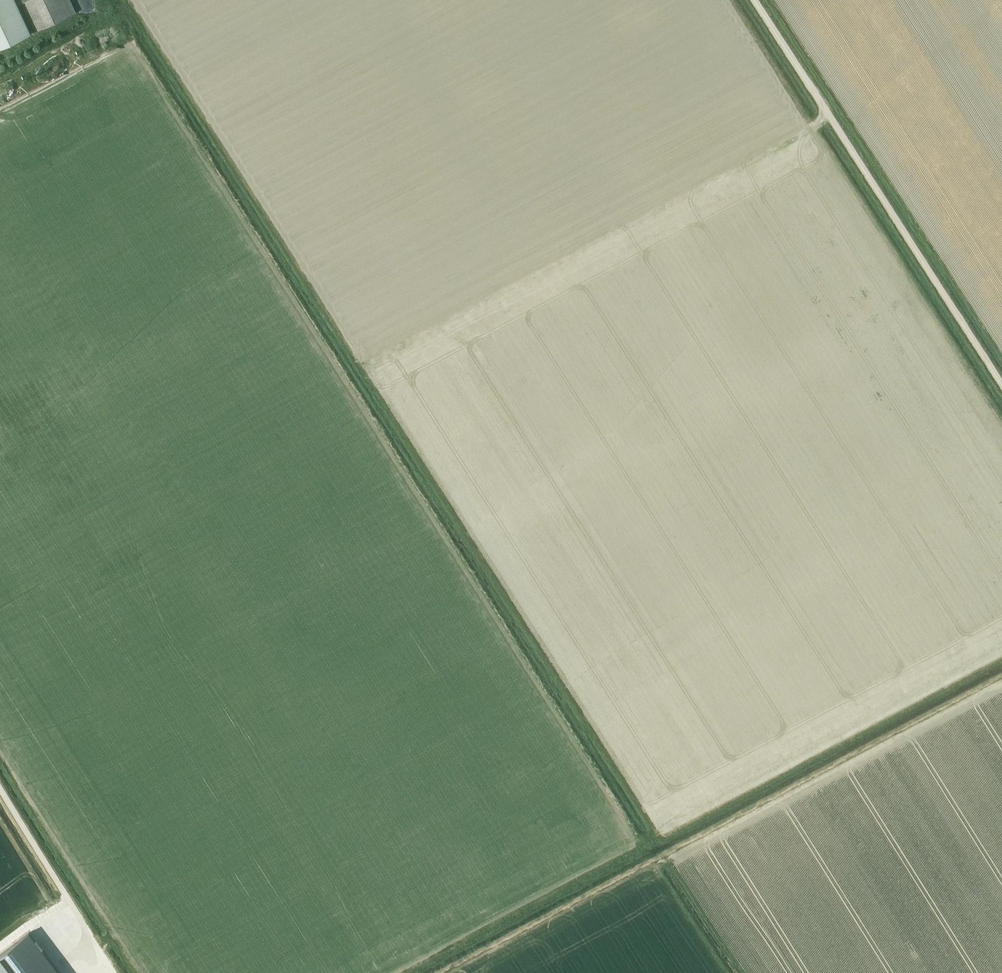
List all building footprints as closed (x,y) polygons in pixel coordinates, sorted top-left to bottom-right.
[(19,7),(17,4),(22,1),(36,30),(76,12),(70,0),(0,0),(0,47),(31,33),(19,7)] [(0,954),(0,972),(60,972),(51,961),(29,932),(0,954)]
